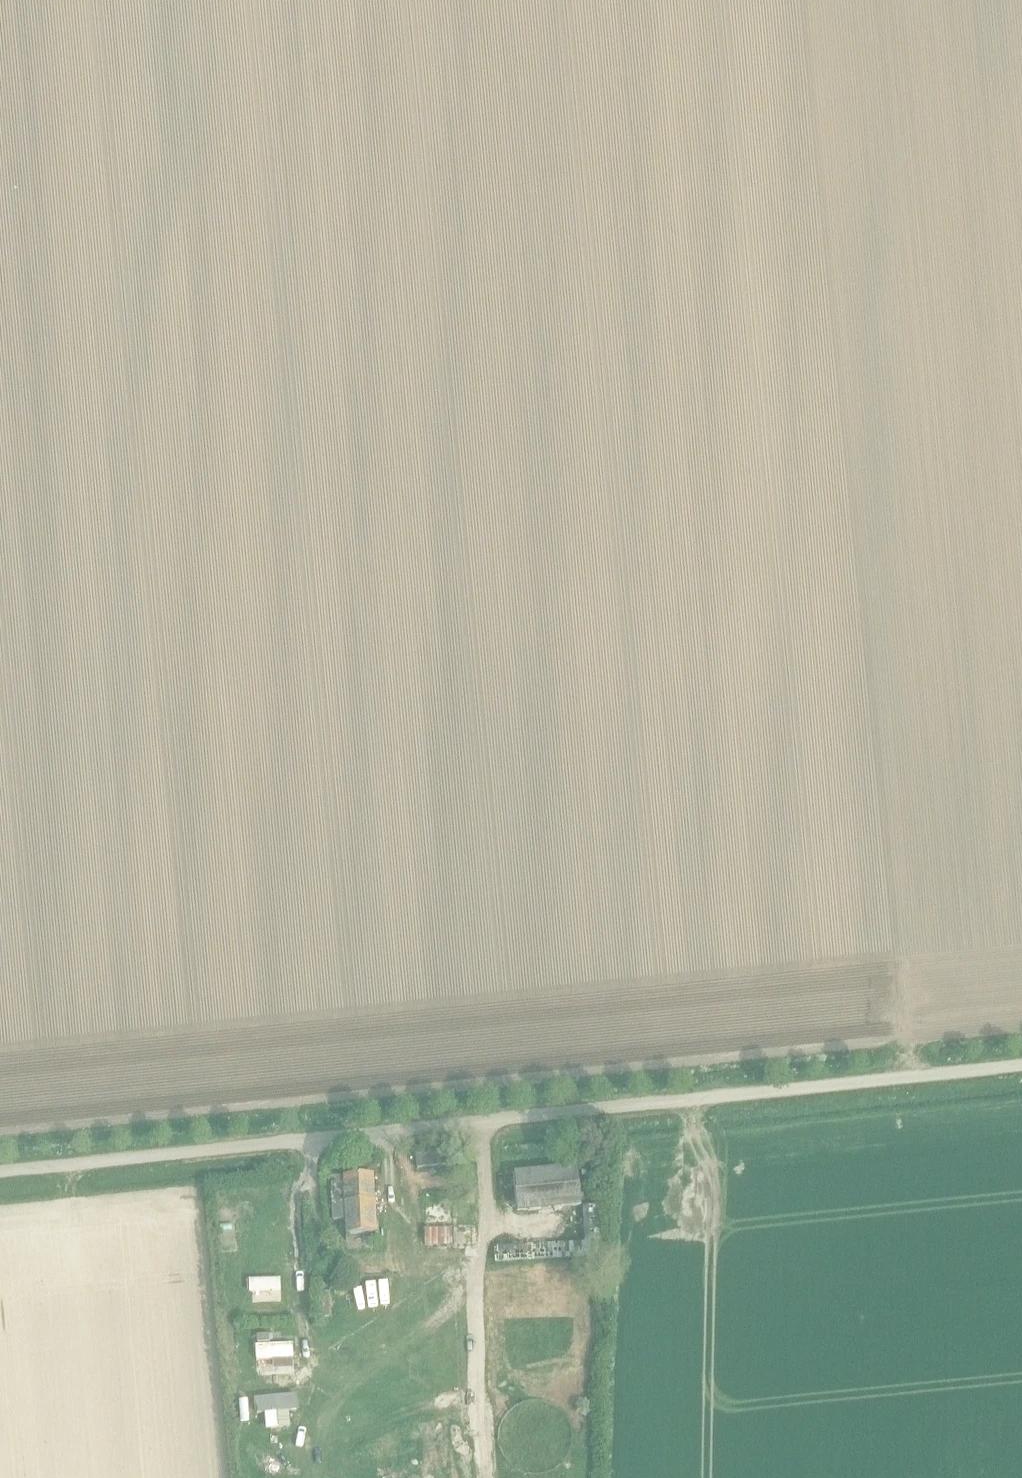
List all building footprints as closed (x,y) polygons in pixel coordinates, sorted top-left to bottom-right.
[(445,1152),(416,1155),(417,1169),(446,1165),(445,1152)] [(577,1166),(514,1173),(518,1212),(581,1205),(577,1166)] [(347,1233),(376,1233),(375,1175),(333,1175),(334,1222),(347,1221),(347,1233)] [(494,1245),(495,1260),(600,1256),(599,1204),(583,1204),(584,1242),(494,1245)] [(453,1228),(426,1228),(426,1246),(453,1246),(453,1228)] [(361,1290),(378,1290),(378,1274),(361,1274),(361,1290)]
